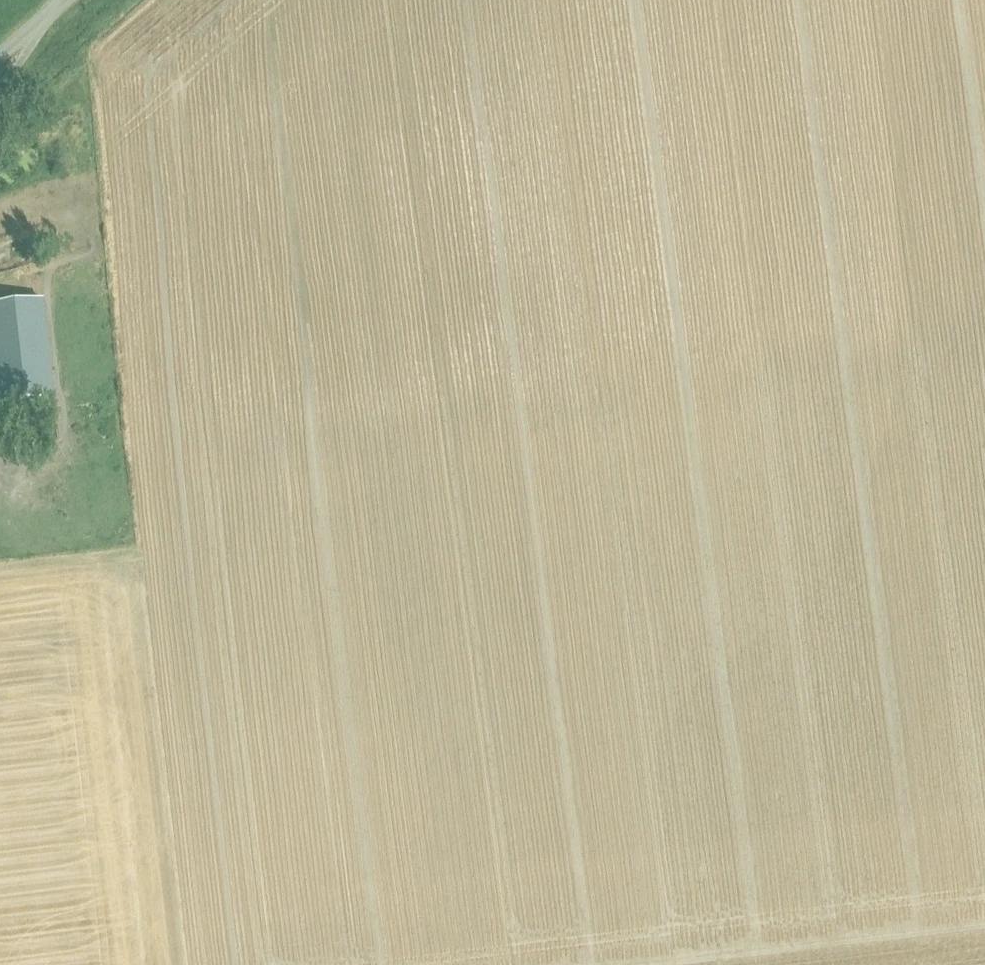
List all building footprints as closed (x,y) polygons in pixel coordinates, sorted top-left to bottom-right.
[(53,401),(42,301),(0,306),(0,407),(53,401)]
